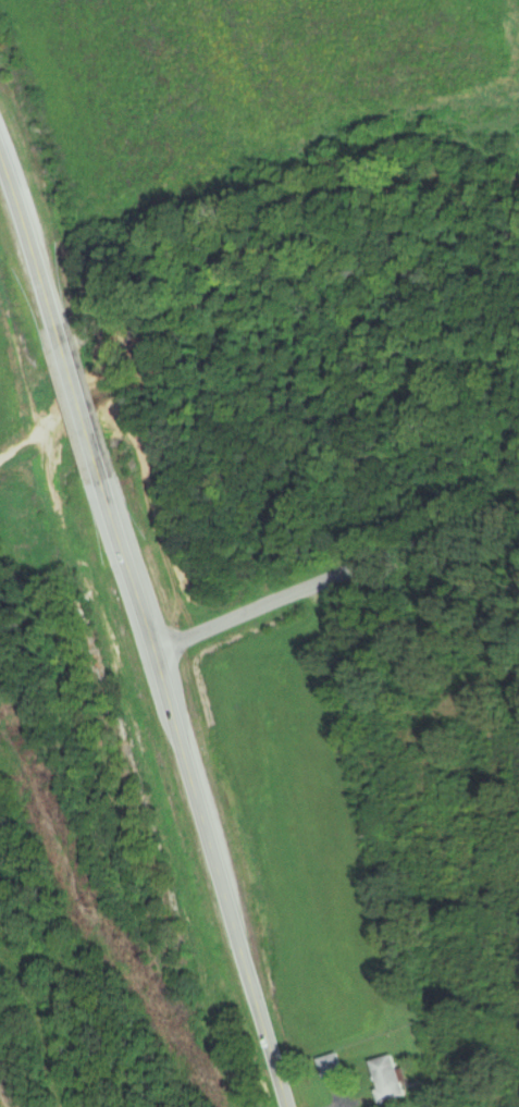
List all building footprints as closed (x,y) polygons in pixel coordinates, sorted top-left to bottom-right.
[(343,1070),(337,1052),(318,1059),(324,1077),(343,1070)] [(370,1060),(381,1102),(404,1095),(401,1082),(406,1081),(402,1067),(395,1069),(392,1055),(370,1060)]
